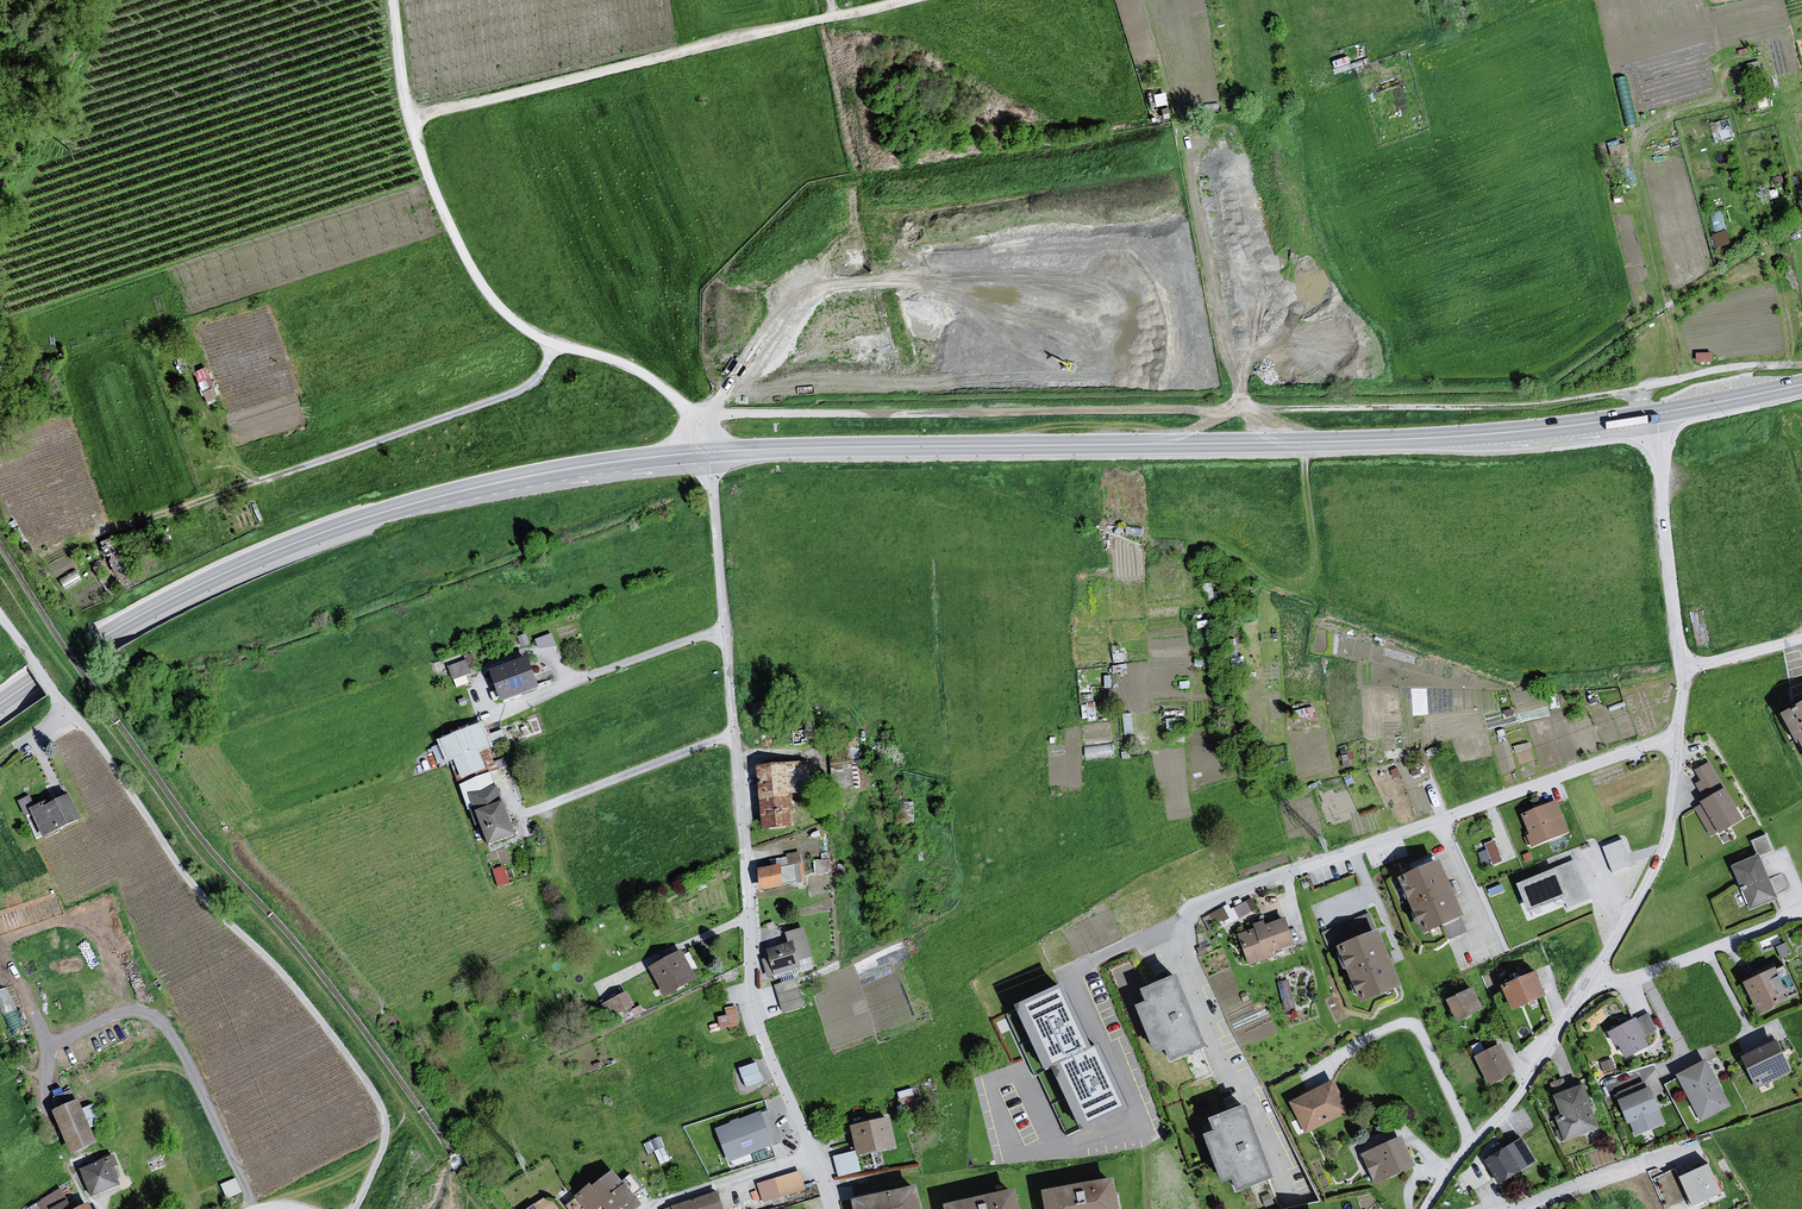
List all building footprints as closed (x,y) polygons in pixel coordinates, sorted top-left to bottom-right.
[(193,369),(208,400),(218,396),(204,364),(193,369)] [(455,684),(473,680),(468,657),(449,662),(455,684)] [(543,692),(531,662),(494,676),(505,706),(543,692)] [(1770,717),(1786,745),(1791,742),(1801,764),(1801,701),(1770,717)] [(492,751),(483,729),(444,745),(452,765),(457,763),(467,786),(462,788),(472,810),(476,808),(492,847),(520,836),(501,789),(491,774),(483,755),(492,751)] [(836,760),(837,783),(856,783),(856,759),(836,760)] [(810,765),(759,768),(763,836),(798,834),(796,797),(811,796),(810,765)] [(1711,766),(1698,772),(1703,783),(1696,785),(1706,804),(1696,810),(1711,839),(1721,832),(1723,837),(1747,823),(1711,766)] [(48,840),(85,822),(72,797),(35,815),(48,840)] [(1560,805),(1525,819),(1532,836),(1530,839),(1535,849),(1572,835),(1560,805)] [(1767,831),(1753,838),(1760,853),(1774,847),(1767,831)] [(1495,837),(1476,844),(1483,863),(1502,856),(1495,837)] [(1623,840),(1602,849),(1614,874),(1635,865),(1623,840)] [(1574,859),(1517,885),(1534,927),(1595,901),(1574,859)] [(1761,859),(1733,868),(1749,913),(1778,902),(1761,859)] [(505,864),(493,867),(498,884),(510,881),(505,864)] [(1448,865),(1407,880),(1432,937),(1472,920),(1448,865)] [(764,893),(787,891),(785,869),(762,871),(764,893)] [(1256,931),(1241,939),(1252,970),(1280,962),(1278,955),(1300,949),(1289,921),(1269,928),(1267,923),(1254,927),(1256,931)] [(1384,935),(1347,949),(1368,1009),(1410,992),(1384,935)] [(770,953),(777,978),(804,970),(797,945),(770,953)] [(651,971),(669,1003),(700,985),(682,954),(651,971)] [(1781,971),(1747,987),(1761,1019),(1793,1005),(1781,971)] [(1541,975),(1505,990),(1515,1014),(1550,999),(1541,975)] [(776,989),(784,1016),(805,1010),(797,983),(776,989)] [(1183,985),(1153,996),(1158,1009),(1144,1012),(1165,1058),(1176,1054),(1180,1066),(1212,1052),(1183,985)] [(1065,987),(1008,1013),(1038,1078),(1052,1071),(1078,1136),(1129,1112),(1099,1045),(1093,1049),(1065,987)] [(1476,992),(1450,1005),(1460,1025),(1487,1013),(1476,992)] [(630,995),(603,1008),(611,1023),(637,1011),(630,995)] [(738,1007),(719,1009),(721,1027),(740,1024),(738,1007)] [(1639,1022),(1611,1035),(1627,1062),(1650,1048),(1639,1022)] [(1784,1046),(1747,1061),(1759,1090),(1794,1075),(1784,1046)] [(1503,1048),(1477,1060),(1489,1088),(1517,1076),(1503,1048)] [(740,1064),(745,1083),(762,1079),(758,1060),(740,1064)] [(1711,1063),(1679,1078),(1703,1125),(1733,1109),(1711,1063)] [(1336,1083),(1292,1105),(1308,1138),(1348,1116),(1341,1101),(1344,1100),(1336,1083)] [(1586,1090),(1557,1098),(1565,1124),(1560,1126),(1567,1143),(1600,1133),(1586,1090)] [(1652,1090),(1620,1103),(1626,1116),(1630,1126),(1637,1138),(1666,1126),(1661,1115),(1662,1114),(1652,1090)] [(75,1157),(100,1146),(82,1103),(77,1105),(72,1092),(54,1100),(60,1113),(56,1115),(75,1157)] [(768,1110),(715,1127),(728,1167),(781,1143),(768,1110)] [(1251,1112),(1214,1123),(1222,1139),(1213,1140),(1230,1188),(1242,1183),(1246,1197),(1277,1184),(1251,1112)] [(892,1121),(854,1129),(860,1161),(900,1152),(892,1121)] [(1405,1141),(1363,1157),(1375,1186),(1417,1169),(1405,1141)] [(1523,1141),(1487,1164),(1501,1186),(1537,1164),(1523,1141)] [(93,1201),(123,1189),(110,1159),(81,1171),(93,1201)] [(1708,1164),(1679,1177),(1692,1205),(1721,1193),(1708,1164)] [(579,1197),(587,1208),(643,1208),(645,1207),(627,1184),(618,1175),(601,1190),(594,1188),(579,1197)] [(802,1176),(758,1186),(762,1204),(806,1193),(802,1176)] [(1048,1196),(1050,1208),(1126,1208),(1123,1184),(1048,1196)] [(856,1207),(857,1208),(929,1208),(924,1191),(856,1207)] [(953,1208),(1026,1208),(1023,1195),(953,1208)] [(676,1208),(724,1208),(720,1196),(676,1208)] [(534,1208),(560,1208),(553,1198),(534,1208)]
